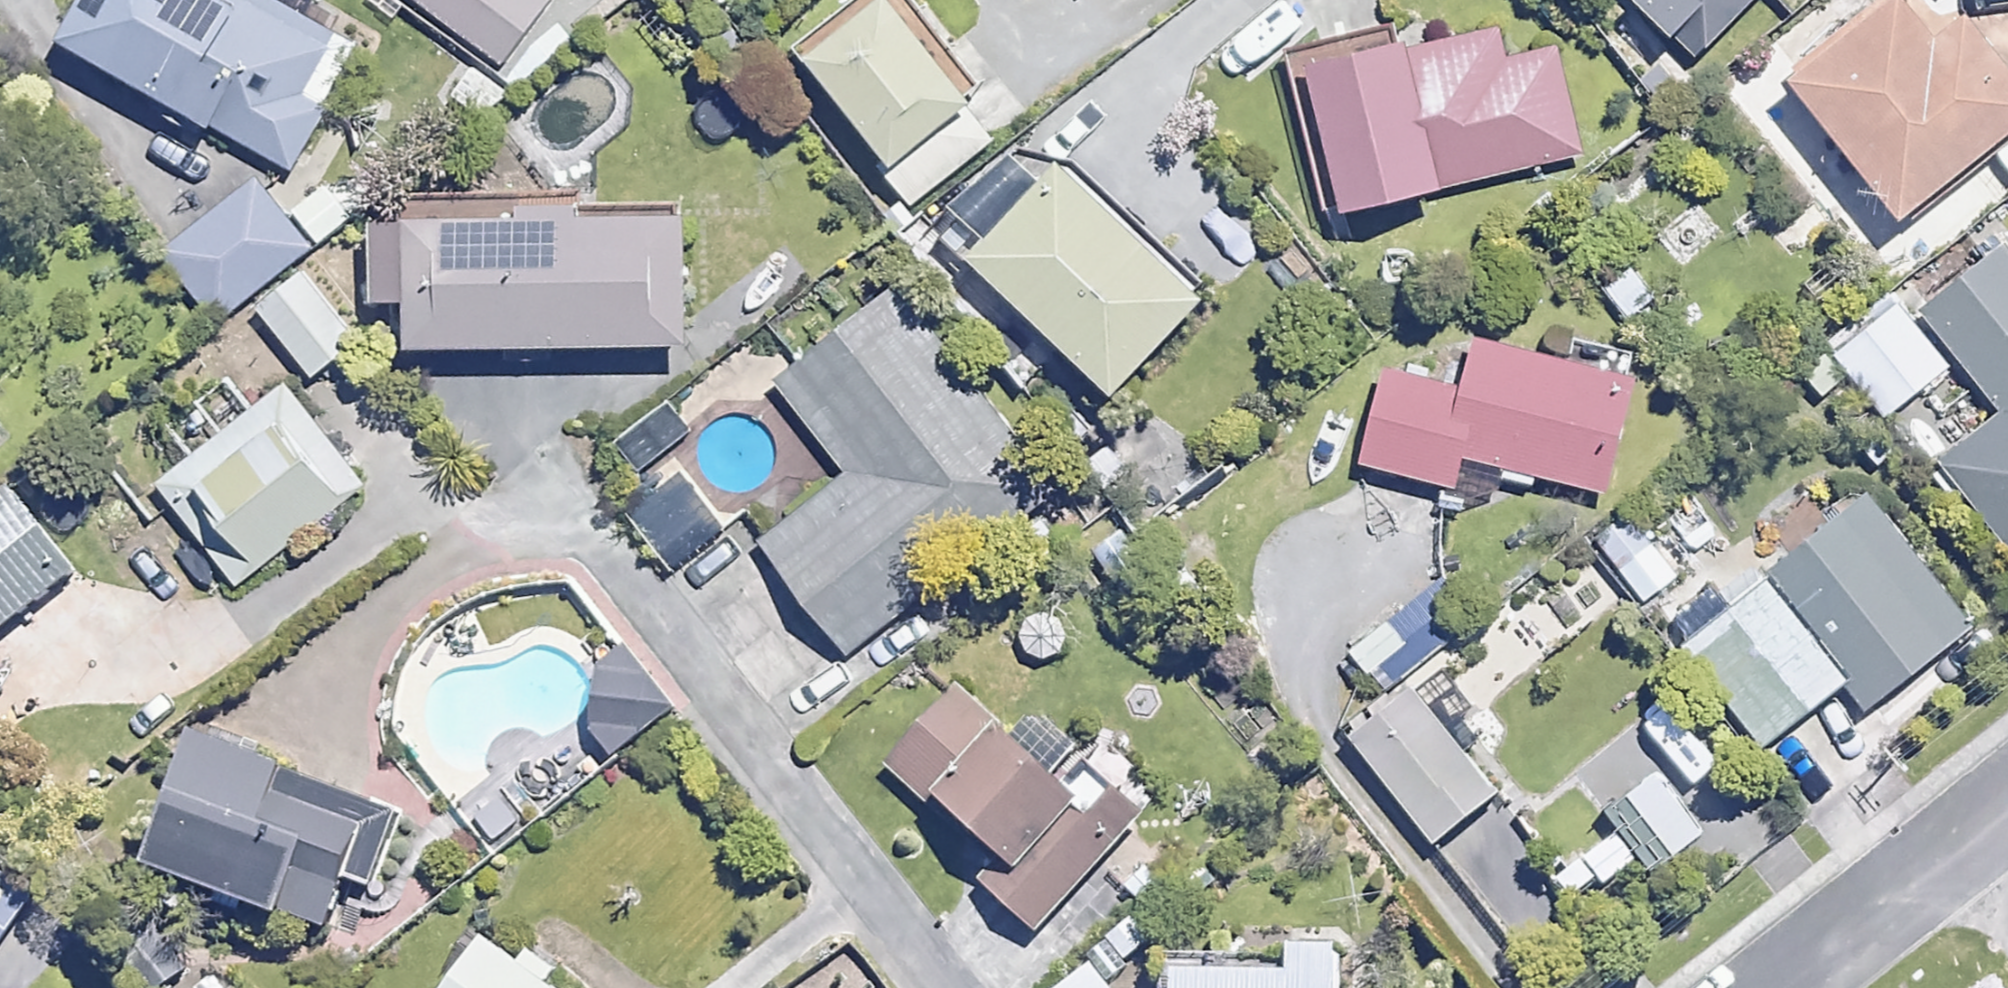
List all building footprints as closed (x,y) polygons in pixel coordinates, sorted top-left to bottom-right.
[(62,38),(288,167),(359,43),(303,11),(310,0),(83,0),(62,38)] [(501,63),(550,0),(549,0),(420,0),(501,63)] [(908,0),(847,0),(796,41),(891,162),(980,91),(908,0)] [(1697,59),(1752,0),(1634,0),(1697,59)] [(1907,0),(1883,0),(1790,75),(1901,213),(2007,127),(2007,65),(1965,11),(1935,35),(1907,0)] [(1506,59),(1501,37),(1410,57),(1405,36),(1303,59),(1337,209),(1584,153),(1559,47),(1506,59)] [(1202,293),(1062,160),(973,255),(1113,387),(1202,293)] [(312,243),(257,177),(161,258),(217,324),(312,243)] [(687,210),(379,213),(380,293),(410,293),(411,345),(689,341),(687,210)] [(2007,242),(1923,312),(2004,411),(1942,461),(2007,541),(2007,242)] [(358,342),(306,272),(260,306),(312,376),(358,342)] [(1054,496),(897,288),(846,327),(781,376),(854,471),(765,538),(850,651),(1054,496)] [(1949,366),(1899,302),(1836,351),(1886,415),(1949,366)] [(1580,360),(1473,332),(1461,380),(1390,362),(1365,462),(1455,485),(1463,454),(1606,491),(1640,359),(1584,345),(1580,360)] [(158,481),(239,584),(367,481),(285,380),(187,458),(158,481)] [(690,440),(670,398),(621,422),(641,464),(690,440)] [(727,528),(691,473),(639,507),(675,562),(727,528)] [(1729,539),(1687,489),(1659,511),(1701,562),(1729,539)] [(1972,623),(1868,491),(1684,636),(1766,740),(1847,677),(1868,704),(1972,623)] [(9,492),(0,499),(0,631),(73,572),(9,492)] [(1628,508),(1595,537),(1622,568),(1656,540),(1628,508)] [(651,677),(596,668),(588,722),(616,761),(679,717),(651,677)] [(1497,794),(1412,687),(1348,738),(1433,845),(1497,794)] [(1123,787),(1136,774),(1100,741),(1088,754),(1037,707),(1009,738),(955,688),(888,759),(1003,866),(988,882),(1039,930),(1150,811),(1123,787)] [(399,815),(197,737),(149,863),(323,930),(345,875),(372,886),(399,815)] [(0,870),(0,946),(36,894),(0,870)] [(483,934),(446,987),(563,987),(483,934)] [(1288,944),(1288,955),(1175,950),(1174,987),(1334,987),(1335,946),(1288,944)] [(1091,964),(1059,987),(1109,987),(1091,964)]
